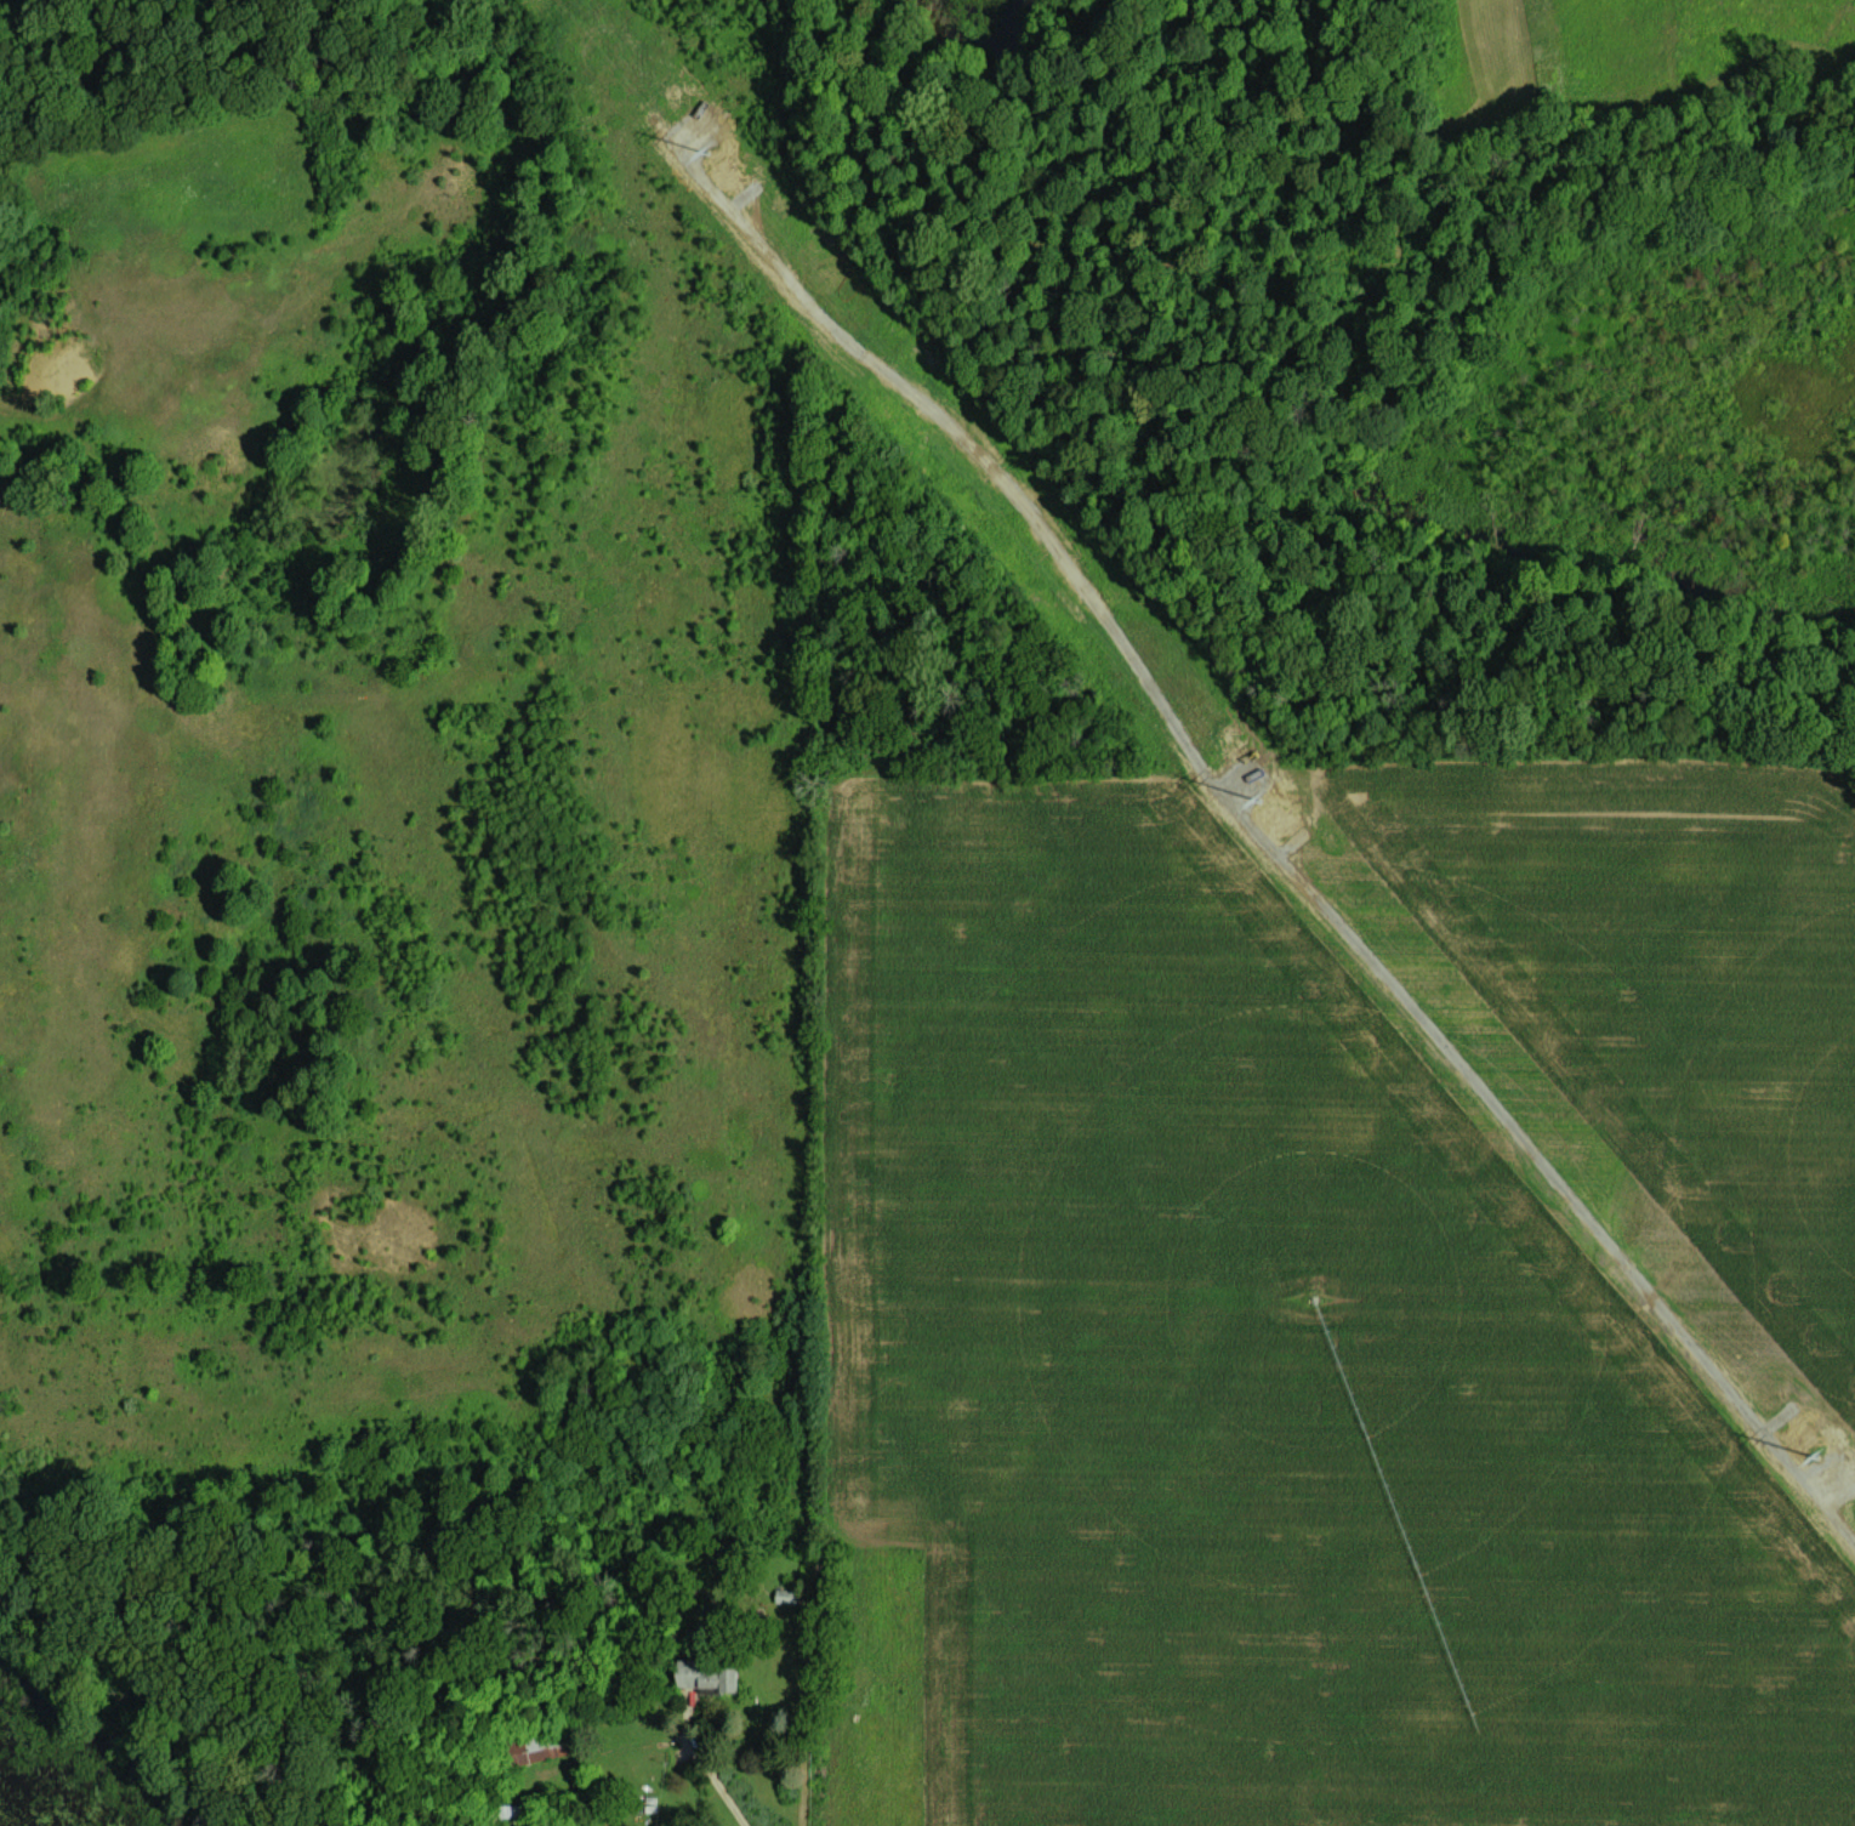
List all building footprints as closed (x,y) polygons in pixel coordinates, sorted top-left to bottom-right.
[(794,1590),(775,1590),(776,1604),(794,1603),(794,1590)] [(735,1691),(735,1668),(697,1667),(697,1659),(674,1659),(673,1690),(735,1691)] [(568,1755),(561,1720),(502,1732),(508,1766),(568,1755)] [(539,1824),(538,1803),(478,1805),(479,1825),(490,1825),(592,1825),(592,1823),(539,1824)]
